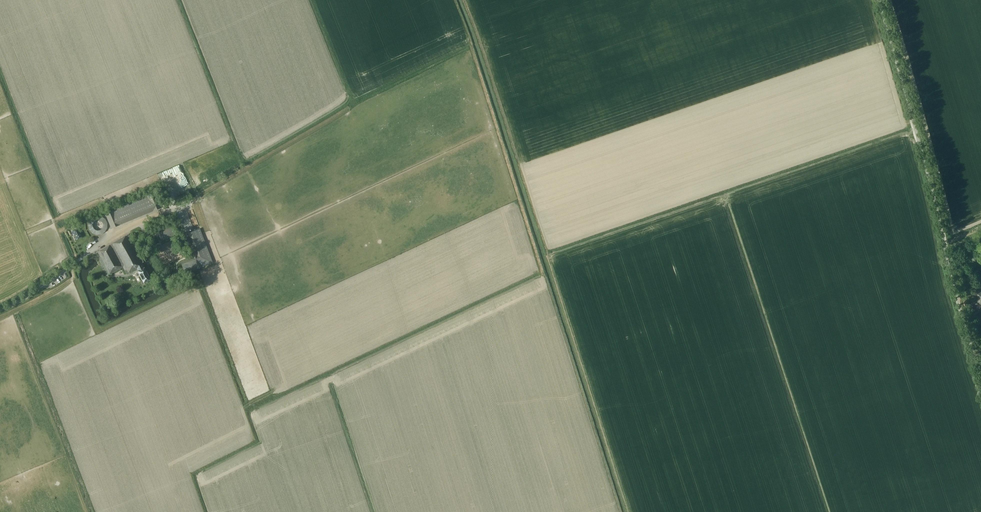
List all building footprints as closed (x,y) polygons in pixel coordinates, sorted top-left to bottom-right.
[(111,229),(161,208),(155,192),(104,213),(111,229)] [(94,217),(88,229),(98,234),(100,231),(101,232),(102,228),(104,229),(107,223),(94,217)] [(155,231),(161,242),(177,234),(172,222),(155,231)] [(71,231),(72,235),(74,234),(76,239),(82,237),(78,228),(71,231)] [(180,262),(185,274),(213,263),(200,229),(188,233),(197,256),(180,262)] [(144,283),(150,280),(141,263),(143,262),(128,235),(96,252),(109,275),(123,267),(127,275),(136,269),(144,283)] [(978,291),(978,302),(972,302),(972,309),(980,308),(980,291),(978,291)]
